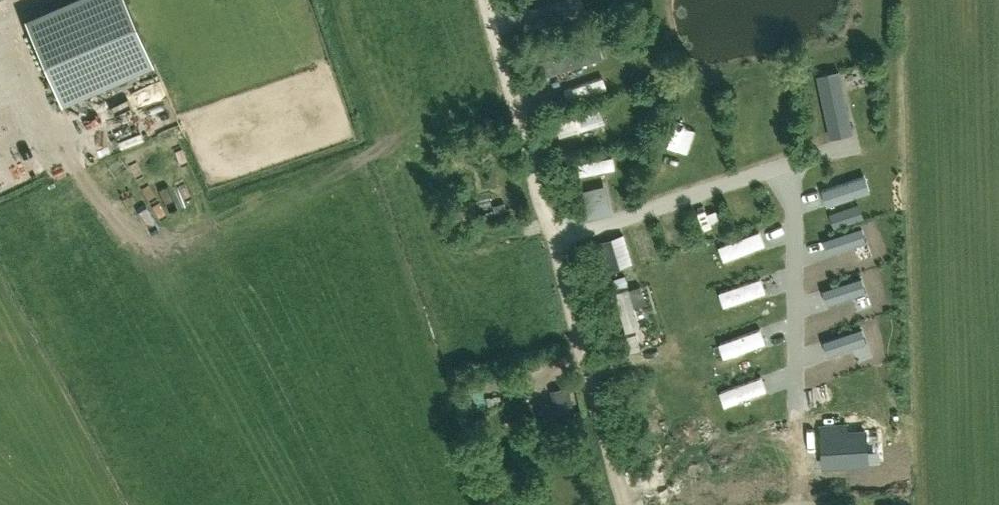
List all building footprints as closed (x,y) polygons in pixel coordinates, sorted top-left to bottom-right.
[(61,104),(153,64),(125,0),(100,0),(29,30),(61,104)] [(521,10),(527,30),(586,13),(582,0),(557,0),(521,10)] [(599,41),(541,59),(545,74),(604,56),(599,41)] [(841,70),(817,75),(831,138),(854,133),(841,70)] [(565,116),(571,134),(612,122),(607,104),(565,116)] [(866,175),(822,190),(827,206),(871,191),(866,175)] [(823,241),(828,256),(867,243),(863,228),(823,241)] [(760,230),(719,246),(724,260),(765,244),(760,230)] [(627,242),(602,249),(608,270),(633,263),(627,242)] [(761,277),(719,291),(724,305),(766,291),(761,277)] [(823,291),(829,306),(868,292),(863,277),(823,291)] [(629,287),(615,292),(627,331),(640,327),(634,307),(646,303),(641,285),(629,288),(629,287)] [(761,328),(719,343),(724,357),(766,342),(761,328)] [(824,341),(828,356),(867,343),(862,329),(824,341)] [(485,376),(475,378),(481,397),(490,395),(485,376)] [(761,376),(720,392),(725,406),(767,390),(761,376)] [(868,438),(822,440),(823,468),(871,465),(868,438)]
